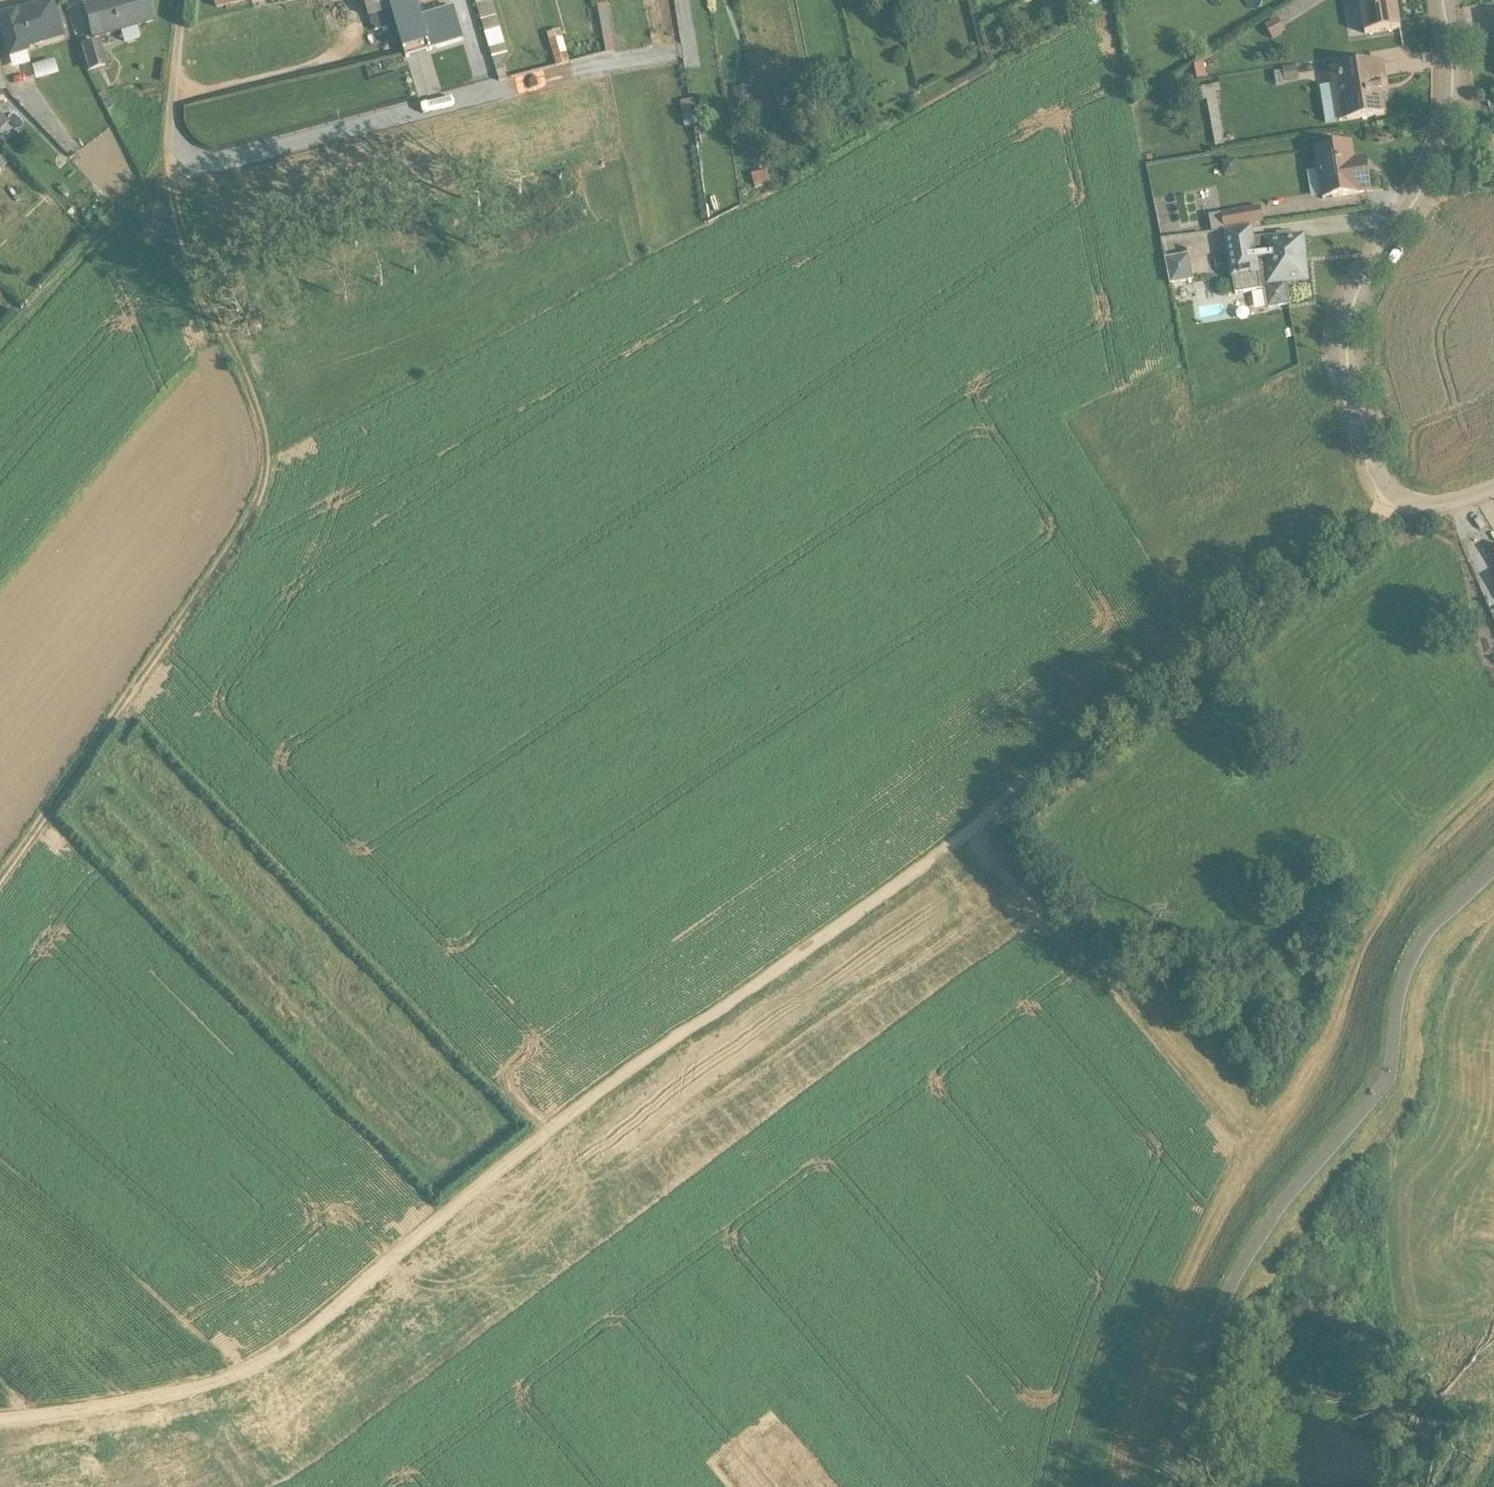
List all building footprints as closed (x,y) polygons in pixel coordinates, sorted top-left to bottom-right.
[(51,0),(0,16),(0,40),(5,59),(8,58),(12,70),(28,66),(25,55),(28,54),(27,51),(63,40),(51,0)] [(93,41),(119,34),(123,45),(139,40),(136,29),(153,24),(145,0),(101,0),(83,5),(93,41)] [(215,9),(250,1),(250,0),(213,0),(215,9)] [(369,19),(392,12),(388,0),(363,0),(369,19)] [(406,59),(463,41),(452,9),(421,19),(414,0),(388,0),(406,59)] [(493,8),(491,0),(473,0),(476,8),(475,8),(481,26),(499,81),(499,82),(507,79),(501,60),(508,57),(493,8)] [(1364,36),(1399,31),(1395,0),(1358,0),(1364,36)] [(598,6),(605,54),(614,52),(606,5),(598,6)] [(1275,19),(1263,27),(1272,41),(1284,33),(1275,19)] [(559,31),(546,35),(556,67),(569,64),(559,31)] [(87,72),(106,67),(98,41),(78,47),(87,72)] [(1202,61),(1192,63),(1196,81),(1206,79),(1202,61)] [(1319,89),(1324,125),(1386,117),(1383,97),(1389,96),(1383,62),(1328,71),(1331,87),(1319,89)] [(1273,74),(1275,86),(1283,86),(1284,84),(1297,82),(1295,67),(1282,69),(1282,72),(1273,74)] [(1218,85),(1197,89),(1199,98),(1206,98),(1214,148),(1224,146),(1215,95),(1220,94),(1218,85)] [(1352,145),(1313,151),(1321,202),(1371,195),(1365,159),(1354,160),(1352,145)] [(1260,208),(1207,216),(1210,232),(1262,224),(1263,224),(1260,208)] [(1251,228),(1221,233),(1229,281),(1232,281),(1234,295),(1263,291),(1267,311),(1288,306),(1284,284),(1303,282),(1301,259),(1303,259),(1301,240),(1292,239),(1292,234),(1276,236),(1276,238),(1253,240),(1251,228)] [(1191,256),(1168,259),(1171,285),(1193,282),(1191,256)]
